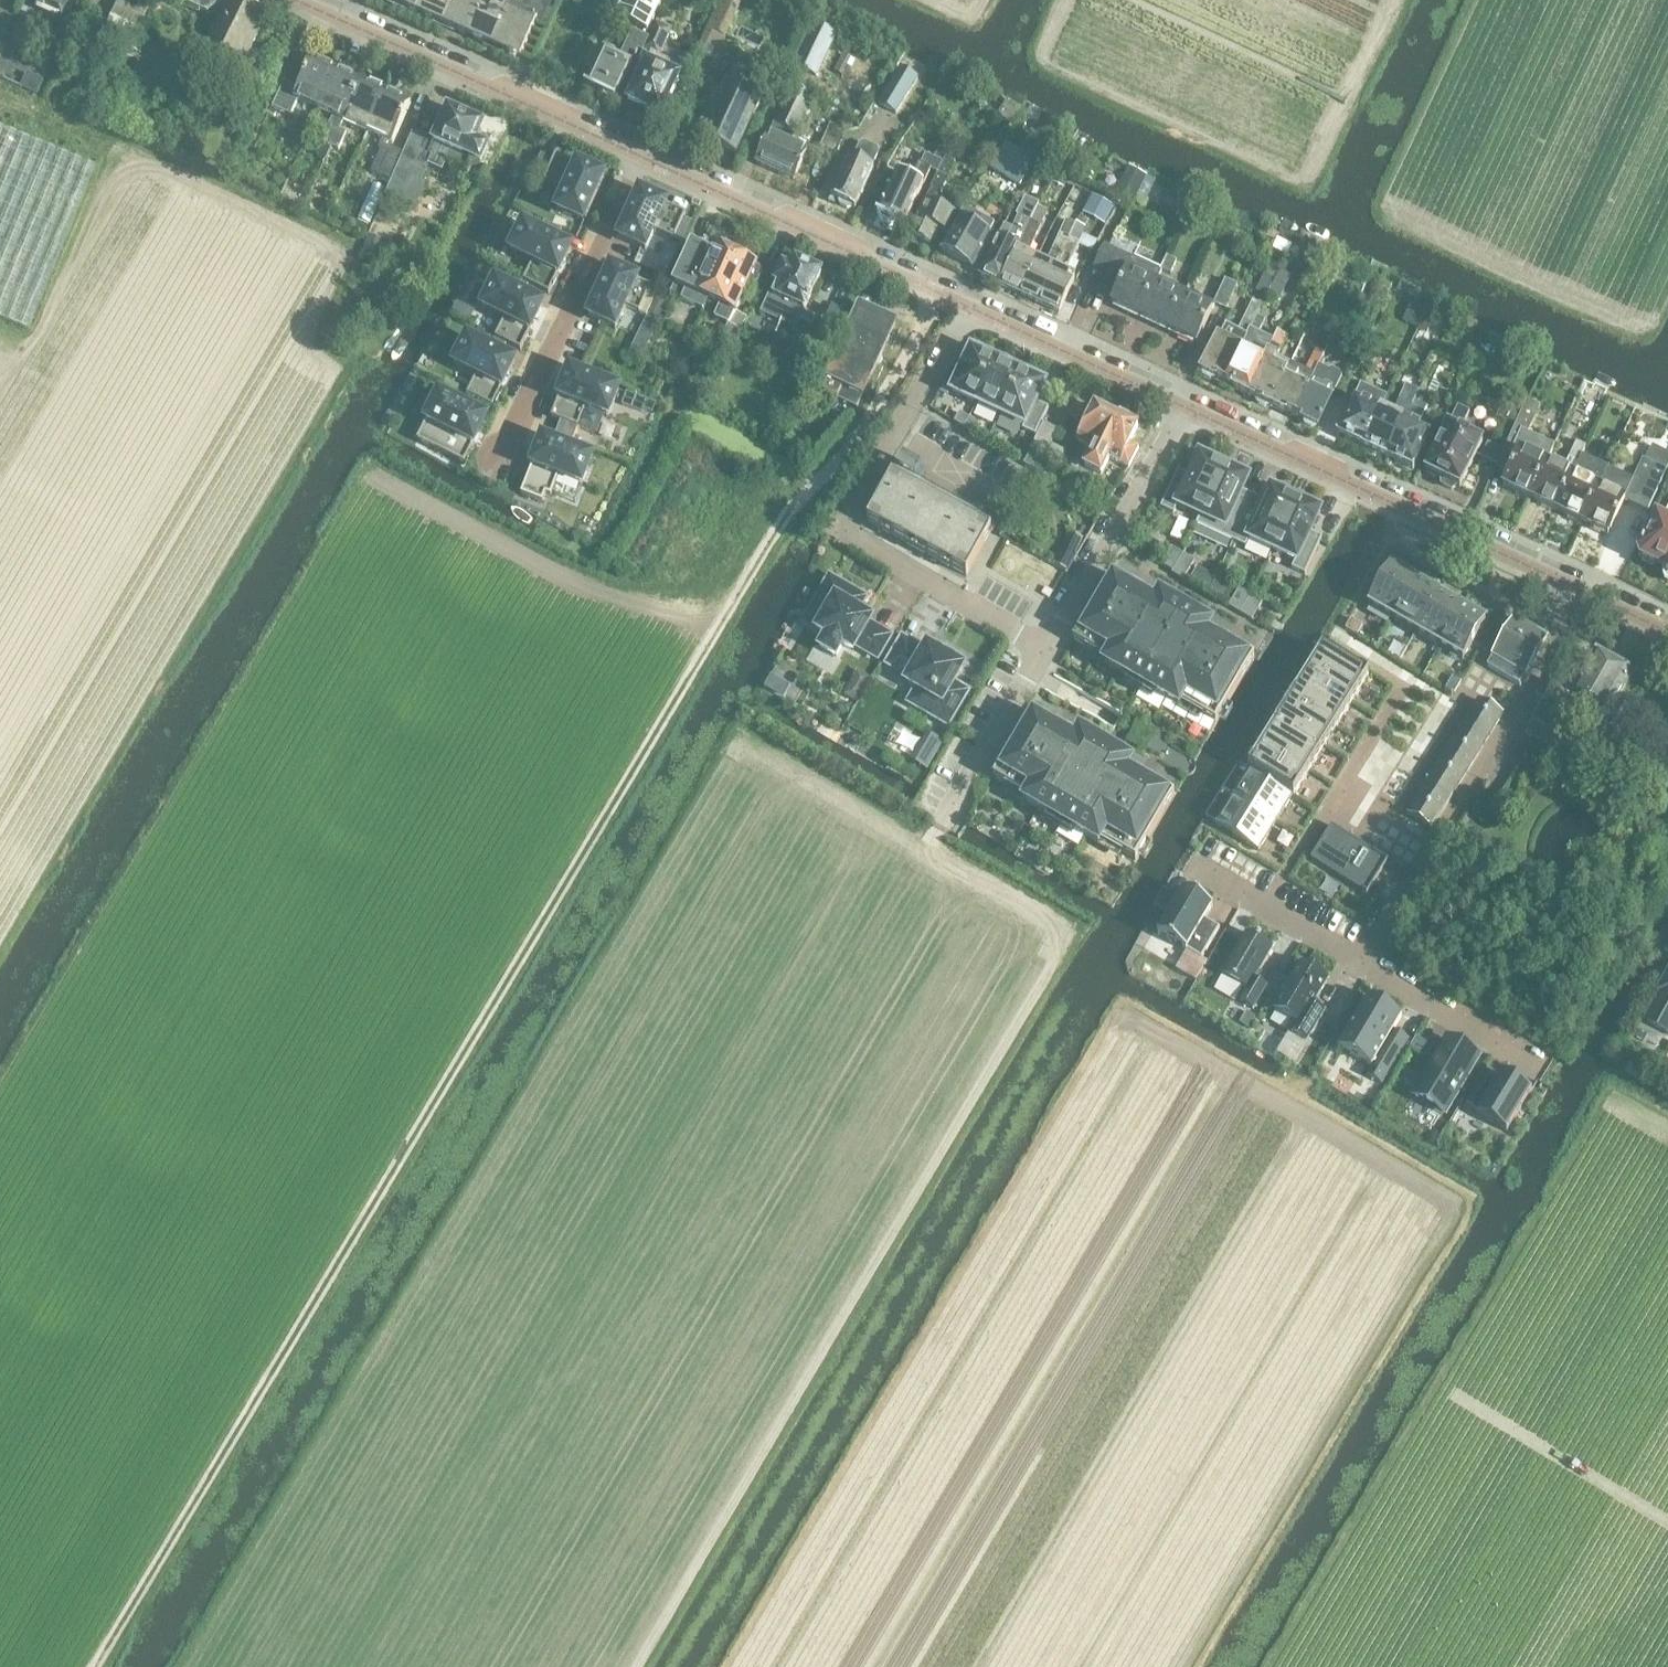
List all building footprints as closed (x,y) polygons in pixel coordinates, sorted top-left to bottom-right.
[(68,0),(44,0),(45,1),(44,3),(49,5),(50,3),(64,9),(68,0)] [(128,0),(119,0),(101,41),(129,53),(147,8),(128,0)] [(268,15),(237,0),(228,0),(203,52),(192,46),(186,59),(196,64),(196,63),(235,83),(268,15)] [(187,3),(214,15),(220,1),(219,0),(188,0),(187,3)] [(427,0),(397,0),(396,4),(421,15),(427,0)] [(421,15),(446,26),(457,0),(427,0),(421,15)] [(446,26),(470,37),(486,0),(457,0),(446,26)] [(470,37),(495,48),(516,0),(486,0),(470,37)] [(495,48),(520,59),(535,24),(536,25),(541,13),(525,5),(526,1),(526,0),(516,0),(495,48)] [(648,35),(665,0),(624,0),(616,19),(648,35)] [(684,69),(660,58),(673,30),(657,23),(649,39),(643,52),(649,55),(647,60),(627,102),(661,118),(684,69)] [(798,82),(821,35),(809,29),(786,76),(798,82)] [(716,64),(728,40),(708,30),(696,55),(716,64)] [(638,51),(643,52),(649,39),(632,31),(620,56),(602,48),(584,86),(615,101),(616,99),(615,99),(638,51)] [(286,82),(273,107),(291,115),(297,101),(318,110),(335,70),(310,59),(297,87),(286,82)] [(879,104),(896,114),(918,78),(901,67),(879,104)] [(335,70),(318,110),(332,117),(328,125),(331,126),(324,143),(332,147),(340,130),(340,129),(343,122),(361,82),(335,70)] [(44,80),(27,73),(21,88),(37,95),(44,80)] [(700,138),(736,155),(762,97),(726,81),(700,138)] [(361,82),(343,122),(367,133),(385,93),(361,82)] [(794,87),(778,124),(773,123),(756,163),(794,181),(807,152),(791,144),(812,96),(794,87)] [(385,93),(367,133),(381,139),(377,149),(380,150),(370,172),(377,175),(391,181),(404,153),(403,152),(391,147),(392,144),(410,103),(385,93)] [(1020,110),(1006,103),(997,116),(1011,124),(1020,110)] [(404,153),(391,181),(384,198),(414,211),(425,185),(421,183),(429,165),(441,170),(445,162),(467,172),(471,162),(479,166),(487,148),(475,142),(482,125),(447,109),(432,143),(411,133),(403,152),(404,153)] [(1047,130),(1035,123),(1026,139),(1012,131),(994,163),(1023,180),(1041,148),(1037,146),(1047,130)] [(833,151),(842,130),(830,124),(820,146),(833,151)] [(0,127),(0,318),(29,330),(97,167),(0,127)] [(340,130),(332,147),(338,150),(346,132),(340,130)] [(912,150),(900,143),(890,162),(901,168),(912,150)] [(854,157),(849,155),(830,197),(837,200),(839,205),(848,209),(852,207),(854,209),(874,167),(872,166),(877,153),(876,149),(864,144),(860,145),(854,157)] [(939,149),(934,159),(925,155),(920,164),(918,163),(912,177),(896,171),(878,212),(876,212),(875,214),(904,228),(905,225),(903,224),(921,181),(925,183),(930,171),(937,173),(946,158),(945,158),(948,153),(939,149)] [(555,155),(554,159),(543,154),(538,165),(549,170),(544,181),(566,191),(557,211),(583,223),(604,177),(555,155)] [(955,162),(946,158),(937,173),(930,188),(925,200),(908,234),(928,242),(935,227),(946,232),(954,214),(936,205),(955,162)] [(1132,201),(1137,192),(1146,178),(1129,168),(1115,192),(1132,201)] [(640,193),(619,239),(643,249),(652,229),(674,239),(685,214),(640,193)] [(1084,211),(1106,222),(1115,203),(1093,193),(1084,211)] [(979,275),(1001,286),(1030,223),(1038,207),(1037,206),(1038,203),(1024,196),(1016,214),(1018,215),(1012,228),(1004,225),(999,237),(998,236),(979,275)] [(991,236),(989,234),(991,229),(983,225),(980,230),(970,225),(973,221),(972,220),(979,208),(967,201),(960,213),(961,213),(940,249),(973,268),(991,236)] [(1030,223),(1001,286),(1019,294),(1035,258),(1028,255),(1041,226),(1040,225),(1046,211),(1038,207),(1030,223)] [(1035,258),(1019,294),(1039,303),(1075,225),(1066,220),(1046,263),(1035,258)] [(1092,251),(1098,240),(1101,234),(1098,232),(1094,239),(1082,234),(1085,227),(1076,223),(1075,225),(1039,303),(1058,312),(1075,277),(1065,272),(1080,245),(1092,251)] [(523,226),(511,251),(532,262),(523,281),(549,294),(571,249),(523,226)] [(1106,276),(1118,251),(1104,245),(1093,269),(1106,276)] [(711,302),(732,255),(711,246),(708,253),(691,246),(673,284),(674,285),(669,295),(703,310),(708,300),(711,302)] [(1111,304),(1140,317),(1156,282),(1161,271),(1160,271),(1118,251),(1106,276),(1121,282),(1111,304)] [(760,269),(756,267),(757,266),(732,255),(711,302),(720,306),(714,318),(728,324),(713,350),(725,357),(740,330),(728,323),(733,312),(735,313),(748,285),(752,286),(758,284),(762,275),(760,269)] [(1168,257),(1162,270),(1171,274),(1177,261),(1168,257)] [(782,266),(774,284),(757,323),(790,339),(804,310),(821,273),(794,261),(790,269),(782,266)] [(611,269),(589,317),(615,329),(625,306),(639,313),(651,287),(611,269)] [(1213,304),(1227,310),(1237,285),(1224,279),(1213,304)] [(495,282),(483,308),(504,319),(495,338),(520,351),(543,306),(495,282)] [(1167,330),(1184,295),(1165,286),(1156,282),(1140,317),(1167,330)] [(1245,316),(1239,329),(1225,323),(1222,330),(1199,372),(1200,372),(1202,376),(1211,380),(1215,379),(1224,384),(1246,334),(1248,333),(1257,316),(1266,296),(1261,294),(1257,303),(1252,301),(1245,316)] [(1184,295),(1167,330),(1196,344),(1213,308),(1184,295)] [(662,320),(668,306),(655,301),(649,314),(662,320)] [(1412,304),(1405,319),(1419,325),(1426,310),(1412,304)] [(820,392),(857,408),(861,398),(896,323),(859,306),(824,381),(820,392)] [(802,348),(820,356),(835,324),(818,316),(802,348)] [(1259,334),(1263,325),(1266,320),(1257,316),(1248,333),(1246,334),(1224,384),(1247,395),(1273,340),(1259,334)] [(1313,349),(1315,350),(1305,370),(1291,363),(1269,407),(1271,406),(1294,417),(1318,365),(1319,366),(1337,327),(1329,323),(1313,349)] [(1273,340),(1247,395),(1254,398),(1256,403),(1265,407),(1269,407),(1291,363),(1276,356),(1287,336),(1277,331),(1273,340)] [(467,339),(454,365),(476,375),(467,394),(492,407),(515,362),(467,339)] [(960,370),(954,384),(951,391),(978,403),(997,361),(970,349),(968,353),(964,351),(956,368),(960,370)] [(998,361),(997,361),(978,403),(1000,414),(1021,367),(1000,357),(998,361)] [(1326,369),(1319,366),(1318,365),(1294,417),(1301,421),(1304,425),(1313,430),(1317,428),(1318,429),(1341,377),(1340,377),(1340,373),(1331,369),(1328,370),(1326,369)] [(1444,371),(1434,366),(1429,378),(1438,382),(1444,371)] [(1043,377),(1021,367),(1000,414),(1023,425),(1022,429),(1035,435),(1048,407),(1036,402),(1044,383),(1041,382),(1043,377)] [(608,416),(614,402),(619,390),(569,371),(551,417),(578,428),(586,408),(608,416)] [(1425,379),(1419,393),(1419,392),(1387,459),(1412,471),(1430,434),(1416,427),(1431,398),(1427,396),(1433,383),(1425,379)] [(1362,447),(1379,411),(1387,396),(1360,384),(1353,399),(1354,400),(1337,435),(1362,447)] [(1387,459),(1419,392),(1405,386),(1391,416),(1379,411),(1362,447),(1387,459)] [(417,440),(439,451),(464,464),(486,419),(439,396),(417,440)] [(1529,499),(1546,463),(1554,445),(1528,433),(1541,406),(1526,400),(1506,444),(1514,448),(1512,452),(1516,453),(1501,486),(1529,499)] [(654,406),(643,402),(638,412),(649,415),(654,406)] [(1109,458),(1128,467),(1139,446),(1130,442),(1138,426),(1120,417),(1119,419),(1094,407),(1077,442),(1091,449),(1088,456),(1089,457),(1085,466),(1101,475),(1109,458)] [(1457,407),(1448,425),(1447,425),(1424,472),(1441,480),(1441,486),(1451,490),(1456,487),(1460,488),(1482,442),(1461,431),(1469,413),(1457,407)] [(966,429),(971,418),(960,411),(953,422),(966,429)] [(971,418),(966,429),(973,433),(979,423),(971,418)] [(1057,429),(1043,423),(1031,450),(1060,464),(1066,452),(1050,444),(1057,429)] [(543,439),(521,494),(542,503),(546,494),(551,496),(559,476),(581,485),(592,458),(543,439)] [(1576,442),(1569,458),(1578,462),(1585,446),(1576,442)] [(1179,505),(1201,515),(1226,461),(1205,451),(1203,455),(1200,454),(1190,475),(1178,469),(1161,507),(1175,513),(1179,505)] [(1029,453),(1023,464),(1037,472),(1043,462),(1029,453)] [(1569,458),(1562,471),(1546,463),(1529,499),(1555,511),(1572,475),(1578,462),(1569,458)] [(1598,487),(1581,523),(1608,536),(1625,497),(1637,503),(1655,464),(1642,458),(1631,482),(1624,478),(1612,494),(1598,487)] [(902,459),(896,471),(915,482),(921,470),(902,459)] [(1248,471),(1226,461),(1201,515),(1224,526),(1220,534),(1234,540),(1254,495),(1243,490),(1249,477),(1246,476),(1248,471)] [(1667,469),(1664,468),(1655,464),(1637,503),(1649,508),(1667,469)] [(1572,475),(1555,511),(1581,523),(1598,487),(1572,475)] [(891,535),(907,544),(910,538),(918,543),(915,548),(918,550),(921,544),(929,548),(926,554),(942,563),(945,558),(953,562),(950,567),(966,576),(991,531),(892,476),(867,522),(883,530),(886,525),(894,530),(891,535)] [(1298,494),(1285,488),(1276,484),(1274,488),(1272,487),(1266,500),(1254,495),(1234,540),(1247,546),(1251,538),(1273,548),(1298,494)] [(1320,504),(1298,494),(1273,548),(1295,559),(1292,567),(1306,574),(1323,536),(1311,531),(1321,510),(1318,509),(1320,504)] [(1664,520),(1655,516),(1637,552),(1639,560),(1667,573),(1666,574),(1667,575),(1667,511),(1664,520)] [(1053,564),(1067,570),(1083,538),(1070,531),(1053,564)] [(1161,564),(1172,571),(1182,554),(1171,548),(1161,564)] [(1182,554),(1172,571),(1184,579),(1193,561),(1182,554)] [(1391,565),(1369,604),(1392,618),(1414,579),(1391,565)] [(1198,567),(1190,580),(1207,590),(1215,577),(1198,567)] [(1129,584),(1111,573),(1048,681),(993,777),(1015,790),(1014,794),(1109,849),(1111,846),(1135,860),(1254,656),(1235,645),(1237,642),(1131,580),(1129,584)] [(845,603),(852,592),(863,598),(862,599),(864,599),(865,598),(830,578),(810,613),(823,620),(817,629),(828,635),(820,647),(836,656),(843,644),(853,650),(856,645),(878,657),(890,636),(869,624),(871,619),(845,603)] [(1216,579),(1209,594),(1226,601),(1232,586),(1216,579)] [(1414,579),(1392,618),(1414,631),(1437,592),(1414,579)] [(1231,607),(1241,614),(1249,597),(1240,590),(1231,607)] [(1437,592),(1414,631),(1436,643),(1459,605),(1437,592)] [(1249,597),(1241,614),(1252,619),(1261,603),(1249,597)] [(1459,605),(1436,643),(1460,657),(1482,618),(1459,605)] [(1351,615),(1344,627),(1352,631),(1359,619),(1351,615)] [(1519,685),(1547,638),(1514,619),(1486,666),(1519,685)] [(913,690),(907,700),(948,724),(967,691),(953,683),(963,666),(927,645),(924,651),(902,638),(886,667),(905,678),(902,683),(913,690)] [(1323,648),(1248,768),(1249,769),(1293,796),(1368,676),(1323,648)] [(1603,729),(1611,714),(1620,714),(1627,702),(1622,695),(1633,674),(1592,653),(1571,693),(1553,683),(1531,722),(1532,722),(1525,735),(1554,752),(1568,728),(1574,731),(1581,717),(1603,729)] [(856,672),(843,695),(855,702),(868,679),(856,672)] [(1407,813),(1432,828),(1503,715),(1478,700),(1407,813)] [(927,748),(918,763),(930,769),(938,755),(927,748)] [(1249,769),(1232,796),(1276,823),(1293,796),(1249,769)] [(1232,796),(1215,824),(1259,851),(1276,823),(1232,796)] [(1331,826),(1310,859),(1367,894),(1388,860),(1331,825),(1331,826)] [(1191,897),(1167,940),(1189,953),(1214,911),(1191,897)] [(1247,932),(1222,974),(1247,989),(1240,1001),(1253,1009),(1267,985),(1254,978),(1272,946),(1247,932)] [(1301,963),(1274,1009),(1293,1020),(1287,1030),(1306,1041),(1324,1011),(1313,1004),(1328,979),(1321,975),(1323,972),(1310,964),(1308,967),(1301,963)] [(1647,1021),(1667,1032),(1667,975),(1660,990),(1663,991),(1647,1021)] [(1368,996),(1338,1047),(1371,1066),(1380,1052),(1395,1062),(1409,1039),(1393,1030),(1401,1016),(1368,996)] [(1428,1058),(1436,1044),(1417,1034),(1409,1048),(1428,1058)] [(1448,1039),(1415,1095),(1444,1112),(1477,1057),(1448,1039)] [(1479,1083),(1466,1105),(1478,1112),(1477,1114),(1506,1132),(1531,1091),(1501,1073),(1491,1089),(1479,1083)]
